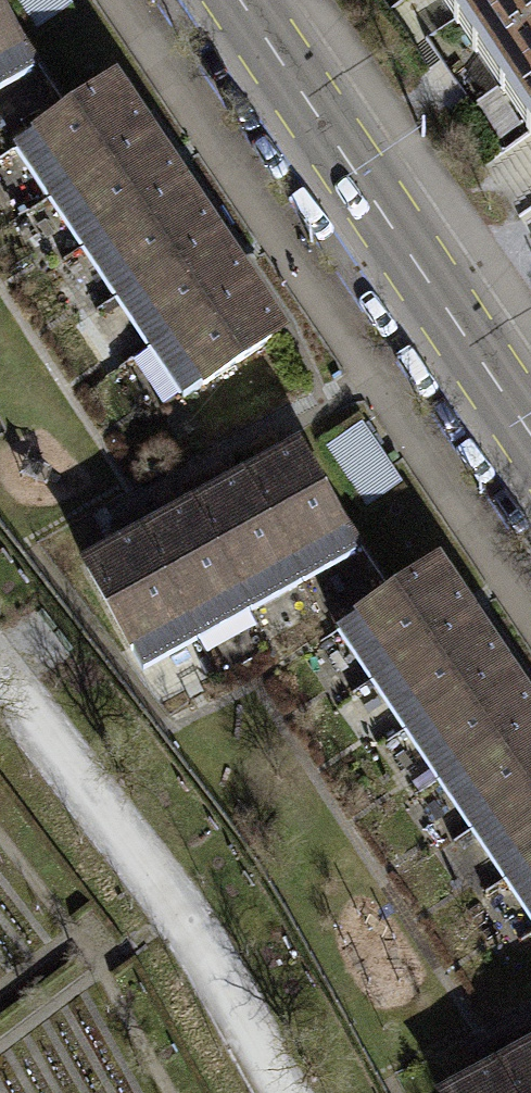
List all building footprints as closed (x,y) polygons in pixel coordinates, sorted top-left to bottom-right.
[(25,29),(62,6),(58,0),(6,0),(25,29)] [(520,134),(530,126),(530,0),(430,0),(520,134)] [(0,28),(0,83),(23,70),(0,28)] [(39,196),(137,131),(103,81),(6,145),(39,196)] [(73,246),(170,182),(137,131),(39,196),(73,246)] [(106,296),(203,232),(170,182),(73,246),(106,296)] [(139,347),(237,282),(203,232),(106,296),(139,347)] [(173,397),(270,333),(237,282),(139,347),(173,397)] [(351,422),(316,445),(357,506),(392,483),(351,422)] [(345,552),(289,449),(236,478),(292,581),(345,552)] [(292,581),(236,478),(182,507),(239,610),(292,581)] [(239,610),(182,507),(129,536),(185,639),(239,610)] [(185,639),(129,536),(75,566),(132,668),(185,639)] [(361,678),(458,613),(425,563),(328,628),(361,678)] [(395,728),(492,663),(458,613),(361,678),(395,728)] [(428,778),(525,713),(492,663),(395,728),(428,778)] [(530,782),(530,722),(525,713),(428,778),(462,828),(530,782)] [(530,854),(530,782),(462,828),(495,878),(530,854)] [(530,926),(530,854),(495,878),(529,928),(530,926)] [(486,1069),(499,1092),(530,1092),(530,1044),(486,1069)] [(486,1069),(441,1092),(499,1092),(486,1069)]
